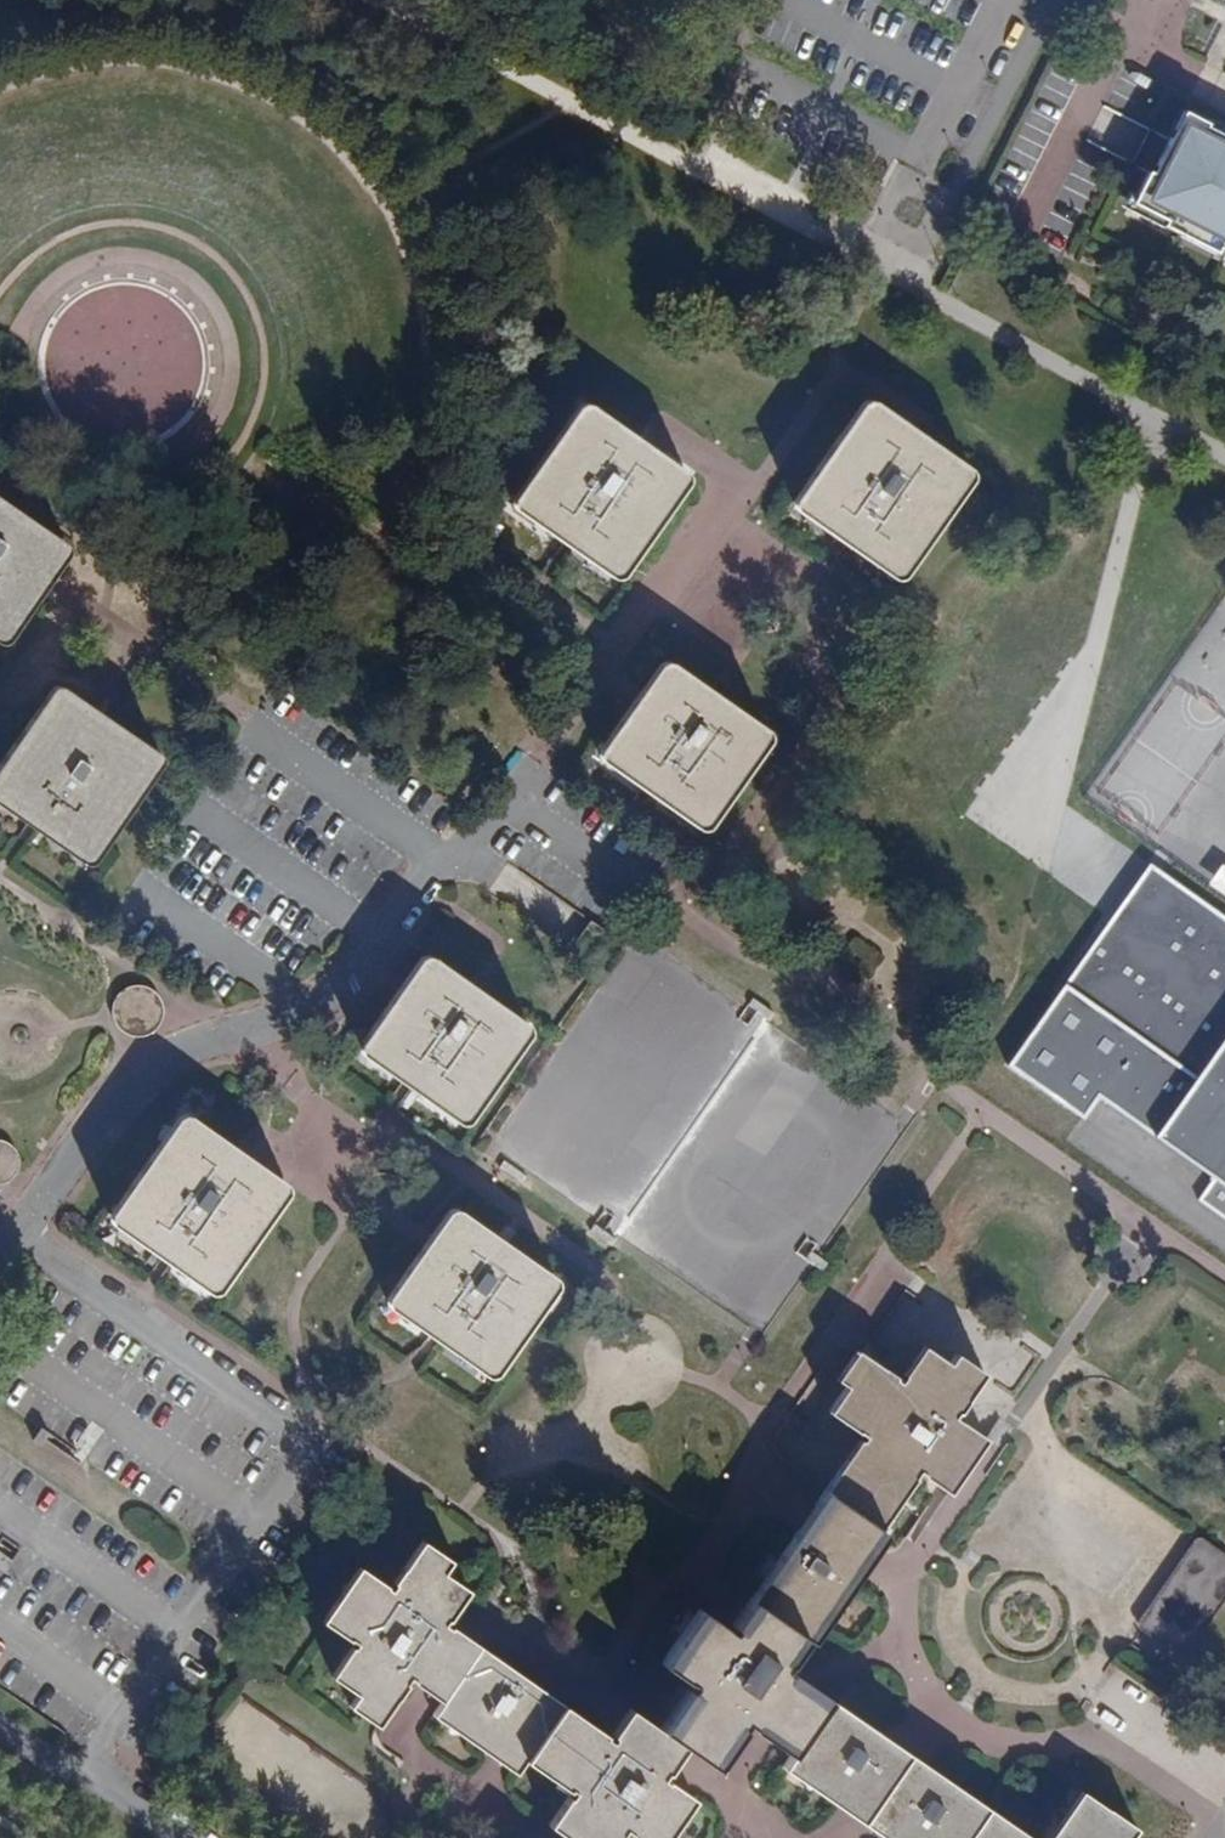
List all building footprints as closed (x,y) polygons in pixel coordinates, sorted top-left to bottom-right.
[(1187,118),(1177,135),(1180,137),(1175,145),(1172,143),(1157,171),(1161,172),(1156,181),(1150,178),(1133,208),(1166,226),(1163,231),(1180,241),(1183,235),(1217,254),(1214,259),(1224,266),(1224,143),(1208,134),(1210,130),(1187,118)] [(1217,254),(1183,235),(1180,241),(1214,259),(1217,254)] [(130,329),(145,330),(145,335),(158,359),(142,368),(140,399),(111,416),(171,419),(199,403),(203,345),(171,291),(108,287),(21,337),(67,339),(65,366),(73,380),(73,384),(87,408),(89,372),(104,364),(95,349),(130,329)] [(864,402),(862,405),(842,431),(846,433),(850,427),(853,430),(871,405),(878,410),(881,407),(874,402),(867,401),(864,402)] [(584,404),(578,408),(566,425),(573,430),(588,409),(595,415),(599,411),(591,406),(586,404),(584,404)] [(885,431),(895,417),(881,407),(878,410),(871,405),(853,430),(850,427),(846,433),(842,431),(801,490),(804,492),(799,500),(824,518),(822,522),(838,533),(835,537),(854,550),(857,546),(874,559),(876,555),(901,572),(906,564),(909,567),(951,507),(948,505),(952,499),(949,496),(967,472),(959,466),(962,463),(911,428),(901,442),(885,431)] [(681,475),(673,470),(676,466),(661,455),(651,470),(635,458),(646,444),(599,411),(595,415),(588,409),(573,430),(566,425),(521,491),(525,493),(520,501),(545,518),(542,521),(559,533),(556,537),(573,549),(576,545),(593,557),(595,554),(620,572),(625,564),(629,567),(674,501),(666,496),(681,475)] [(901,442),(911,428),(895,417),(885,431),(901,442)] [(651,470),(661,455),(646,444),(635,458),(651,470)] [(972,477),(970,470),(968,468),(962,463),(959,466),(967,472),(949,496),(952,499),(948,505),(951,507),(972,477)] [(674,501),(686,483),(687,479),(686,473),(676,466),(673,470),(681,475),(666,496),(674,501)] [(795,508),(798,511),(835,537),(838,533),(822,522),(824,518),(799,500),(804,492),(801,490),(794,501),(795,508)] [(516,507),(519,510),(556,537),(559,533),(542,521),(545,518),(520,501),(525,493),(521,491),(516,497),(515,501),(515,505),(516,507)] [(57,538),(0,498),(0,631),(6,635),(10,628),(14,631),(43,590),(20,574),(29,561),(44,571),(61,547),(54,542),(57,538)] [(64,543),(57,538),(54,542),(61,547),(44,571),(52,577),(66,555),(68,552),(68,548),(66,545),(64,543)] [(573,549),(611,576),(615,578),(618,578),(621,576),(629,567),(625,564),(620,572),(595,554),(593,557),(576,545),(573,549)] [(854,550),(892,576),(896,578),(902,576),(904,574),(909,567),(906,564),(901,572),(876,555),(874,559),(857,546),(854,550)] [(20,574),(43,590),(52,577),(29,561),(20,574)] [(1060,627),(1065,631),(1071,623),(1066,619),(1060,627)] [(0,642),(4,642),(7,640),(10,638),(14,631),(10,628),(6,635),(0,631),(0,642)] [(662,663),(659,666),(644,687),(652,693),(670,668),(677,673),(680,669),(672,664),(668,663),(665,663),(662,663)] [(670,668),(652,693),(644,687),(644,688),(667,704),(657,717),(634,702),(607,741),(611,744),(606,750),(631,768),(628,772),(645,783),(642,787),(660,800),(662,796),(679,808),(682,804),(706,821),(711,815),(715,817),(750,769),(746,766),(749,761),(746,759),(763,734),(755,728),(759,724),(680,669),(677,673),(670,668)] [(54,688),(51,690),(36,711),(44,717),(61,692),(69,697),(72,693),(64,688),(57,686),(54,688)] [(667,704),(644,688),(634,702),(657,717),(667,704)] [(87,704),(72,693),(69,697),(61,692),(44,717),(36,711),(0,764),(0,793),(16,804),(13,807),(30,819),(27,823),(44,835),(47,831),(64,843),(66,839),(91,856),(96,850),(100,852),(141,792),(137,789),(140,784),(137,781),(155,757),(147,751),(150,747),(102,714),(92,729),(77,719),(87,704)] [(92,729),(102,714),(87,704),(77,719),(92,729)] [(770,740),(769,732),(766,730),(759,724),(755,728),(763,734),(746,759),(749,761),(746,766),(750,769),(768,742),(770,740)] [(601,758),(604,761),(642,787),(645,783),(628,772),(631,768),(606,750),(611,744),(607,741),(602,748),(600,752),(600,754),(601,758)] [(161,759),(160,755),(157,753),(150,747),(147,751),(155,757),(137,781),(140,784),(137,789),(141,792),(160,765),(161,759)] [(27,823),(30,819),(13,807),(16,804),(0,793),(0,804),(27,823)] [(707,827),(710,824),(715,817),(711,815),(706,821),(682,804),(679,808),(662,796),(660,800),(697,827),(701,828),(704,828),(707,827)] [(92,862),(95,859),(100,852),(96,850),(91,856),(66,839),(64,843),(47,831),(44,835),(82,862),(86,863),(89,863),(92,862)] [(1224,1056),(1224,919),(1151,867),(1070,991),(1205,1084),(1224,1056)] [(422,957),(420,960),(405,981),(413,986),(430,962),(437,967),(440,963),(432,958),(426,956),(422,957)] [(523,1027),(516,1022),(518,1018),(440,963),(437,967),(430,962),(413,986),(405,981),(427,998),(418,1011),(395,995),(366,1036),(370,1038),(366,1045),(391,1063),(388,1066),(405,1078),(401,1082),(420,1094),(422,1090),(440,1102),(442,1099),(466,1116),(471,1109),(475,1111),(510,1063),(506,1060),(509,1054),(506,1052),(523,1027)] [(427,998),(405,981),(395,995),(418,1011),(427,998)] [(150,1033),(163,1017),(159,996),(145,986),(127,987),(113,1003),(116,1024),(132,1036),(150,1033)] [(1205,1084),(1070,991),(1012,1069),(1086,1117),(1100,1098),(1164,1140),(1205,1084)] [(528,1026),(526,1024),(518,1018),(516,1022),(523,1027),(506,1052),(509,1054),(506,1060),(510,1063),(528,1036),(530,1032),(530,1029),(528,1026)] [(361,1052),(364,1055),(401,1082),(405,1078),(388,1066),(391,1063),(366,1045),(370,1038),(366,1036),(361,1042),(360,1048),(361,1052)] [(1205,1084),(1164,1140),(1214,1179),(1204,1200),(1224,1215),(1224,1056),(1205,1084)] [(420,1094),(458,1121),(462,1123),(464,1123),(468,1121),(470,1119),(475,1111),(471,1109),(466,1116),(442,1099),(440,1102),(422,1090),(420,1094)] [(181,1116),(178,1119),(160,1146),(164,1148),(167,1143),(171,1146),(188,1120),(196,1126),(198,1122),(191,1116),(187,1115),(184,1115),(181,1116)] [(281,1186),(274,1181),(277,1177),(262,1167),(252,1181),(236,1170),(247,1156),(198,1122),(196,1126),(188,1120),(171,1146),(167,1143),(164,1148),(160,1146),(117,1205),(121,1208),(116,1215),(142,1233),(139,1237),(156,1248),(153,1252),(170,1264),(173,1260),(190,1272),(192,1268),(217,1286),(222,1279),(226,1282),(267,1221),(264,1219),(267,1214),(264,1211),(281,1186)] [(12,1171),(7,1143),(0,1144),(0,1173),(12,1171)] [(252,1181),(262,1167),(247,1156),(236,1170),(252,1181)] [(288,1188),(287,1185),(284,1182),(277,1177),(274,1181),(281,1186),(264,1211),(267,1214),(264,1219),(267,1221),(286,1195),(288,1192),(288,1188)] [(704,1278),(696,1288),(761,1336),(819,1257),(801,1244),(825,1212),(808,1199),(785,1230),(796,1239),(760,1288),(734,1269),(720,1289),(704,1278)] [(111,1219),(114,1225),(153,1252),(156,1248),(139,1237),(142,1233),(116,1215),(121,1208),(117,1205),(112,1213),(111,1216),(111,1219)] [(451,1209),(447,1213),(432,1234),(440,1239),(457,1214),(465,1220),(467,1216),(460,1210),(455,1208),(451,1209)] [(550,1280),(543,1275),(546,1271),(467,1216),(465,1220),(457,1214),(440,1239),(432,1234),(432,1235),(454,1250),(445,1264),(422,1248),(394,1289),(398,1291),(393,1299),(418,1316),(416,1319),(432,1331),(430,1335),(447,1347),(450,1343),(467,1355),(469,1352),(494,1369),(499,1362),(503,1364),(537,1316),(533,1313),(537,1307),(533,1305),(550,1280)] [(422,1248),(445,1264),(454,1250),(432,1235),(422,1248)] [(218,1291),(221,1288),(226,1282),(222,1279),(217,1286),(192,1268),(190,1272),(173,1260),(170,1264),(208,1291),(212,1292),(215,1292),(218,1291)] [(533,1313),(537,1316),(556,1289),(557,1285),(557,1281),(556,1279),(553,1276),(546,1271),(543,1275),(550,1280),(533,1305),(537,1307),(533,1313)] [(389,1305),(391,1308),(430,1335),(432,1331),(416,1319),(418,1316),(393,1299),(398,1291),(394,1289),(389,1295),(388,1299),(388,1302),(389,1305)] [(495,1374),(498,1372),(503,1364),(499,1362),(494,1369),(469,1352),(467,1355),(450,1343),(447,1347),(485,1374),(489,1376),(492,1376),(495,1374)] [(931,1350),(924,1346),(906,1373),(912,1378),(931,1350)] [(612,1831),(619,1835),(623,1829),(636,1837),(665,1837),(676,1823),(670,1818),(687,1793),(664,1776),(685,1746),(715,1766),(725,1752),(719,1748),(735,1724),(742,1728),(746,1722),(791,1753),(787,1759),(812,1776),(808,1782),(888,1837),(1030,1837),(784,1668),(789,1662),(781,1657),(799,1632),(805,1637),(812,1641),(823,1626),(816,1621),(833,1597),(839,1601),(886,1533),(873,1524),(891,1498),(908,1473),(914,1477),(918,1472),(942,1488),(962,1460),(968,1464),(987,1438),(956,1417),(986,1374),(956,1354),(950,1363),(931,1350),(912,1378),(906,1373),(901,1380),(857,1350),(837,1380),(847,1387),(834,1405),(862,1425),(857,1431),(863,1435),(860,1440),(866,1445),(849,1470),(843,1465),(777,1558),(784,1563),(767,1587),(761,1583),(728,1629),(705,1613),(688,1638),(682,1633),(661,1663),(691,1683),(686,1690),(693,1694),(676,1719),(670,1714),(660,1728),(630,1708),(610,1737),(601,1731),(597,1738),(573,1721),(577,1715),(446,1622),(451,1615),(444,1611),(463,1583),(444,1570),(451,1560),(422,1541),(391,1586),(367,1570),(349,1595),(342,1591),(322,1621),(353,1642),(349,1648),(355,1652),(336,1681),(355,1693),(348,1705),(378,1725),(410,1679),(440,1701),(436,1706),(462,1724),(458,1731),(515,1772),(524,1759),(539,1769),(543,1763),(567,1780),(563,1787),(570,1792),(548,1824),(568,1837),(607,1837),(612,1831)] [(834,1405),(829,1411),(857,1431),(862,1425),(834,1405)] [(41,1445),(49,1433),(41,1427),(33,1439),(41,1445)] [(860,1440),(843,1465),(849,1470),(866,1445),(860,1440)] [(962,1460),(942,1488),(949,1493),(968,1464),(962,1460)] [(891,1498),(898,1502),(914,1477),(908,1473),(891,1498)] [(891,1498),(873,1524),(880,1528),(898,1502),(891,1498)] [(1139,1621),(1138,1623),(1139,1627),(1141,1629),(1180,1656),(1184,1656),(1185,1656),(1187,1654),(1224,1599),(1224,1558),(1222,1560),(1220,1564),(1211,1559),(1214,1554),(1215,1551),(1213,1547),(1200,1538),(1198,1538),(1195,1540),(1139,1621)] [(1213,1547),(1215,1551),(1214,1554),(1211,1559),(1220,1564),(1222,1560),(1224,1558),(1224,1555),(1213,1547)] [(777,1558),(761,1583),(767,1587),(784,1563),(777,1558)] [(342,1591),(349,1595),(367,1570),(360,1565),(342,1591)] [(451,1615),(470,1588),(463,1583),(444,1611),(451,1615)] [(833,1597),(816,1621),(823,1626),(839,1601),(833,1597)] [(705,1613),(699,1608),(682,1633),(688,1638),(705,1613)] [(781,1657),(789,1662),(805,1637),(799,1632),(781,1657)] [(349,1648),(330,1677),(336,1681),(355,1652),(349,1648)] [(693,1694),(686,1690),(670,1714),(676,1719),(693,1694)] [(436,1706),(432,1713),(458,1731),(462,1724),(436,1706)] [(577,1715),(573,1721),(597,1738),(601,1731),(577,1715)] [(725,1752),(742,1728),(735,1724),(719,1748),(725,1752)] [(787,1759),(783,1765),(808,1782),(812,1776),(787,1759)] [(543,1763),(539,1769),(563,1787),(567,1780),(543,1763)] [(1088,1796),(1082,1791),(1050,1837),(1059,1837),(1088,1796)] [(676,1823),(694,1797),(687,1793),(670,1818),(676,1823)] [(1137,1829),(1088,1796),(1059,1837),(1131,1837),(1137,1829)]
